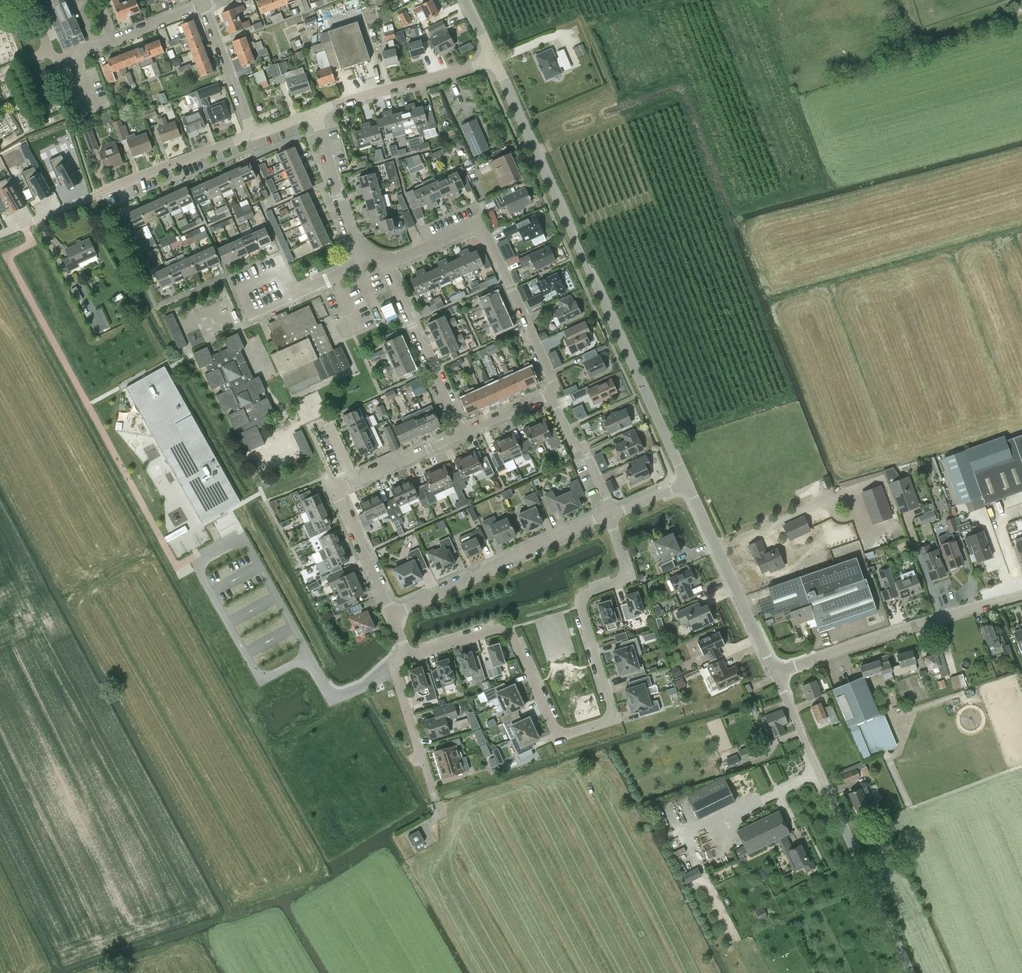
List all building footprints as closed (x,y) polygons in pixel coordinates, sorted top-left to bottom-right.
[(57,34),(64,50),(85,41),(67,0),(47,0),(43,2),(57,34)] [(131,16),(126,3),(121,4),(119,0),(112,0),(120,20),(131,16)] [(126,3),(131,16),(141,12),(136,0),(130,0),(130,1),(126,3)] [(247,3),(246,0),(242,0),(226,6),(227,10),(247,3)] [(271,0),(264,0),(257,3),(262,15),(275,9),(271,0)] [(286,0),(271,0),(275,9),(288,5),(286,0)] [(428,20),(439,14),(432,0),(421,6),(422,7),(415,11),(418,17),(424,13),(428,20)] [(226,24),(239,19),(238,14),(245,12),(243,6),(222,14),(226,24)] [(406,12),(398,15),(403,26),(411,22),(406,12)] [(274,24),(279,21),(277,15),(271,17),(274,24)] [(315,17),(304,21),(307,27),(317,22),(315,17)] [(241,24),(239,19),(226,24),(230,35),(251,27),(249,21),(241,24)] [(182,26),(185,33),(179,35),(180,37),(181,41),(199,34),(194,21),(182,26)] [(432,35),(435,34),(445,29),(446,28),(443,21),(428,29),(432,35)] [(263,27),(261,22),(252,25),(254,30),(263,27)] [(342,70),(370,61),(358,23),(322,34),(321,39),(322,44),(310,47),(314,61),(318,60),(321,71),(316,73),(320,86),(336,81),(326,51),(335,48),(342,70)] [(302,26),(298,28),(306,44),(310,42),(302,26)] [(413,38),(420,35),(417,28),(410,30),(413,38)] [(445,29),(435,34),(432,35),(429,36),(431,40),(435,48),(438,54),(454,45),(448,33),(446,28),(445,29)] [(384,33),(386,41),(396,39),(394,31),(384,33)] [(395,34),(397,40),(404,37),(402,32),(395,34)] [(199,34),(181,41),(182,42),(183,46),(189,43),(192,51),(195,50),(204,47),(199,34)] [(238,55),(250,49),(245,37),(233,42),(238,55)] [(160,41),(147,46),(151,58),(164,53),(160,41)] [(386,66),(399,63),(393,41),(388,42),(390,51),(383,53),(386,66)] [(411,58),(412,58),(413,60),(419,58),(419,56),(425,54),(422,42),(407,46),(411,58)] [(470,43),(464,46),(467,51),(473,49),(470,43)] [(573,48),(578,58),(586,54),(582,44),(573,48)] [(133,51),(138,63),(140,69),(151,65),(153,63),(151,58),(147,46),(133,51)] [(192,51),(197,64),(209,60),(204,47),(195,50),(192,51)] [(250,49),(238,55),(243,67),(255,62),(250,49)] [(562,73),(559,66),(562,64),(565,70),(571,68),(563,50),(557,53),(559,58),(556,59),(551,49),(536,56),(546,80),(562,73)] [(133,51),(121,56),(125,68),(138,63),(133,51)] [(116,81),(113,73),(125,68),(121,56),(108,61),(109,64),(103,66),(110,84),(116,81)] [(179,58),(173,60),(175,67),(182,65),(179,58)] [(214,73),(209,60),(197,64),(202,77),(214,73)] [(279,76),(284,74),(284,73),(281,63),(275,65),(279,76)] [(306,74),(305,74),(303,68),(289,72),(291,79),(286,80),(291,95),(310,89),(306,74)] [(263,70),(255,74),(258,83),(267,80),(263,70)] [(197,91),(201,100),(208,98),(222,93),(218,83),(197,91)] [(188,133),(206,127),(201,113),(200,113),(198,108),(203,107),(197,91),(188,95),(195,115),(183,119),(188,133)] [(164,93),(158,96),(162,105),(168,103),(164,93)] [(208,98),(201,100),(203,107),(204,106),(205,109),(208,108),(213,124),(231,118),(225,102),(211,107),(208,98)] [(414,103),(410,105),(416,126),(417,132),(418,132),(420,138),(425,136),(423,131),(436,127),(432,111),(425,113),(423,107),(416,109),(414,103)] [(404,129),(405,134),(412,132),(411,127),(416,126),(410,105),(405,106),(406,111),(400,113),(404,129)] [(148,120),(157,116),(155,108),(145,112),(148,120)] [(391,110),(387,111),(393,133),(404,129),(400,113),(393,115),(391,110)] [(376,120),(378,126),(381,136),(393,133),(387,111),(382,113),(383,118),(376,120)] [(108,113),(101,116),(103,123),(111,120),(108,113)] [(163,143),(181,136),(175,122),(168,125),(165,117),(160,119),(162,126),(158,128),(163,143)] [(475,155),(489,149),(475,120),(462,126),(475,155)] [(121,121),(114,123),(121,142),(127,139),(127,137),(130,136),(125,125),(122,126),(121,121)] [(370,122),(365,124),(371,145),(383,142),(381,136),(378,126),(371,128),(370,122)] [(359,148),(371,145),(365,124),(360,125),(362,130),(355,132),(359,148)] [(92,151),(98,149),(92,132),(86,134),(92,151)] [(130,136),(127,137),(127,139),(134,157),(153,150),(147,134),(138,137),(137,134),(130,136)] [(464,146),(460,138),(453,142),(456,149),(464,146)] [(104,152),(100,154),(103,161),(102,161),(101,162),(103,166),(104,166),(105,166),(105,167),(113,164),(115,168),(124,164),(118,148),(116,148),(114,143),(102,147),(104,152)] [(278,155),(282,163),(298,156),(295,147),(278,155)] [(510,154),(493,162),(492,159),(478,166),(482,174),(496,168),(504,185),(500,186),(501,187),(514,181),(514,182),(517,181),(516,180),(520,178),(510,154)] [(81,183),(69,161),(66,163),(62,156),(50,161),(61,187),(66,185),(69,190),(81,183)] [(302,163),(298,156),(282,163),(285,171),(302,163)] [(376,162),(375,157),(367,159),(366,157),(355,160),(357,167),(376,162)] [(27,161),(20,165),(23,170),(30,166),(27,161)] [(238,169),(244,184),(256,178),(250,163),(238,169)] [(289,179),(305,171),(302,163),(285,171),(289,179)] [(54,195),(41,173),(39,174),(35,167),(22,172),(34,198),(39,196),(42,201),(54,195)] [(457,172),(446,177),(455,197),(460,195),(458,190),(464,187),(463,185),(468,182),(462,167),(456,170),(457,172)] [(233,189),(244,184),(238,169),(226,174),(233,189)] [(265,178),(271,176),(270,173),(268,169),(262,172),(265,178)] [(309,179),(305,171),(289,179),(292,187),(309,179)] [(357,191),(378,185),(375,173),(359,177),(361,184),(356,186),(357,191)] [(215,179),(221,194),(233,189),(226,174),(215,179)] [(451,199),(455,197),(446,177),(436,182),(442,197),(449,194),(451,199)] [(423,182),(423,183),(434,207),(438,205),(436,200),(442,197),(436,182),(434,178),(423,182)] [(14,184),(11,186),(7,179),(0,182),(0,195),(6,210),(11,208),(14,213),(26,206),(14,184)] [(203,184),(210,199),(221,194),(215,179),(203,184)] [(275,185),(272,179),(267,181),(269,187),(275,185)] [(312,187),(309,179),(292,187),(296,195),(312,187)] [(429,209),(434,207),(423,183),(413,188),(412,190),(406,193),(409,200),(408,200),(413,210),(420,206),(420,207),(427,204),(429,209)] [(210,199),(203,184),(191,189),(198,204),(210,199)] [(278,191),(275,185),(269,187),(272,193),(278,191)] [(366,201),(381,196),(378,185),(357,191),(358,196),(364,194),(366,201)] [(186,187),(174,193),(181,208),(193,202),(186,187)] [(509,212),(531,202),(525,188),(504,198),(502,195),(492,199),(497,210),(507,206),(509,212)] [(163,198),(170,213),(181,208),(174,193),(163,198)] [(281,198),(278,193),(273,195),(275,201),(281,198)] [(291,201),(295,209),(312,201),(308,193),(291,201)] [(362,209),(363,214),(385,208),(381,196),(366,201),(367,207),(362,209)] [(163,198),(151,203),(158,218),(170,213),(163,198)] [(315,209),(312,201),(295,209),(299,217),(315,209)] [(147,223),(158,218),(151,203),(140,208),(147,223)] [(135,228),(147,223),(140,208),(128,213),(130,219),(124,221),(131,236),(138,233),(135,228)] [(385,208),(363,214),(365,219),(370,217),(372,224),(378,223),(378,222),(388,219),(385,208)] [(315,209),(299,217),(302,225),(319,217),(315,209)] [(215,210),(207,213),(210,219),(217,215),(215,210)] [(272,210),(266,212),(269,218),(275,215),(272,210)] [(415,225),(413,219),(410,213),(402,216),(408,229),(415,225)] [(524,242),(543,234),(535,216),(503,230),(506,237),(519,231),(524,242)] [(306,233),(323,225),(319,217),(302,225),(306,233)] [(380,229),(374,230),(376,235),(397,229),(403,228),(401,221),(395,223),(394,217),(388,219),(378,222),(378,223),(380,229)] [(277,221),(271,223),(274,229),(279,226),(277,221)] [(323,225),(306,233),(309,238),(310,241),(326,233),(323,225)] [(279,226),(274,229),(276,234),(282,232),(281,229),(279,226)] [(253,234),(260,249),(272,243),(265,228),(253,234)] [(330,242),(326,233),(310,241),(314,249),(330,242)] [(242,239),(248,254),(260,249),(253,234),(242,239)] [(284,237),(279,239),(281,245),(287,242),(284,237)] [(78,264),(96,255),(89,239),(66,250),(70,257),(64,260),(69,271),(79,266),(78,264)] [(230,244),(237,259),(248,254),(242,239),(230,244)] [(507,239),(496,243),(505,262),(515,257),(507,239)] [(138,252),(141,251),(145,249),(142,242),(135,245),(138,252)] [(176,242),(170,244),(173,250),(179,247),(176,242)] [(218,249),(225,264),(237,259),(230,244),(218,249)] [(213,247),(201,252),(208,267),(220,262),(213,247)] [(536,270),(555,261),(549,247),(530,255),(529,254),(519,259),(522,268),(533,263),(536,270)] [(468,249),(463,251),(472,271),(475,276),(479,274),(477,269),(484,266),(485,269),(491,267),(485,254),(479,257),(477,251),(470,254),(468,249)] [(455,261),(461,276),(472,271),(463,251),(459,253),(461,258),(455,261)] [(190,258),(197,273),(208,267),(201,252),(190,258)] [(292,253),(286,255),(287,257),(289,263),(295,260),(292,253)] [(178,263),(185,278),(197,273),(190,258),(178,263)] [(176,259),(165,264),(167,268),(174,283),(185,278),(178,263),(176,259)] [(446,259),(442,261),(451,281),(461,276),(455,261),(448,264),(446,259)] [(440,286),(451,281),(442,261),(437,263),(439,268),(433,271),(440,286)] [(174,283),(167,268),(155,273),(162,288),(174,283)] [(433,289),(440,286),(433,271),(427,273),(424,268),(420,270),(429,291),(430,293),(434,292),(433,289)] [(418,296),(429,291),(420,270),(415,273),(417,278),(411,280),(418,296)] [(510,274),(515,284),(519,282),(514,272),(510,274)] [(543,296),(550,292),(552,298),(565,292),(557,274),(537,283),(543,296)] [(479,285),(481,289),(488,286),(486,281),(479,285)] [(481,289),(479,285),(472,288),(474,293),(481,289)] [(524,301),(530,298),(525,285),(518,288),(524,301)] [(78,302),(79,302),(83,299),(77,287),(71,290),(78,302)] [(476,312),(500,301),(496,293),(479,301),(482,305),(474,309),(476,312)] [(530,307),(543,301),(540,295),(527,301),(530,307)] [(561,325),(581,315),(575,302),(573,303),(570,295),(558,300),(561,306),(559,306),(560,309),(554,311),(561,325)] [(487,317),(504,310),(500,301),(476,312),(477,316),(485,313),(487,317)] [(437,309),(435,304),(428,307),(428,305),(417,310),(420,317),(437,309)] [(292,394),(321,381),(351,368),(342,348),(334,351),(321,323),(318,325),(314,315),(309,305),(268,324),(272,334),(270,335),(278,352),(277,352),(273,354),(271,355),(280,376),(281,376),(284,382),(286,381),(292,394)] [(483,329),(508,318),(504,310),(487,317),(489,322),(482,325),(483,329)] [(431,332),(456,321),(454,318),(447,321),(445,316),(439,319),(435,321),(428,324),(431,332)] [(508,318),(483,329),(485,332),(492,329),(494,334),(511,326),(508,318)] [(457,325),(456,321),(431,332),(435,340),(452,333),(450,328),(457,325)] [(586,336),(590,334),(584,322),(568,330),(570,336),(565,339),(572,353),(590,345),(586,336)] [(544,331),(538,334),(541,340),(547,337),(544,331)] [(185,337),(189,344),(192,342),(195,348),(199,345),(200,346),(206,342),(202,335),(195,339),(192,333),(185,337)] [(207,347),(193,353),(200,368),(206,366),(209,372),(205,374),(212,389),(220,386),(223,392),(217,395),(224,411),(232,408),(235,412),(228,415),(235,430),(242,427),(244,431),(239,434),(248,452),(265,444),(258,429),(268,424),(265,417),(274,412),(268,398),(261,400),(259,395),(266,391),(259,376),(254,379),(241,350),(245,348),(238,333),(224,339),(228,348),(212,356),(207,347)] [(439,349),(463,338),(461,334),(454,337),(452,333),(435,340),(439,349)] [(183,336),(174,340),(179,349),(181,348),(187,345),(183,336)] [(380,356),(404,346),(400,336),(383,344),(385,349),(368,356),(370,361),(380,356)] [(463,338),(439,349),(442,357),(459,349),(457,345),(465,341),(463,338)] [(272,341),(268,343),(273,354),(277,352),(272,341)] [(499,351),(495,344),(486,348),(488,354),(489,355),(499,351)] [(404,346),(380,356),(381,359),(389,356),(391,360),(408,353),(404,346)] [(598,373),(606,369),(600,356),(598,357),(595,349),(583,355),(586,362),(584,363),(590,377),(595,374),(597,375),(598,373)] [(553,368),(562,364),(555,350),(547,354),(553,368)] [(387,372),(411,361),(408,353),(391,360),(393,365),(385,368),(387,372)] [(411,361),(387,372),(389,376),(396,372),(398,377),(405,374),(407,379),(414,376),(411,371),(415,369),(411,361)] [(526,370),(521,372),(527,387),(537,383),(528,363),(524,365),(526,370)] [(165,366),(126,388),(202,524),(241,502),(165,366)] [(513,370),(508,372),(517,392),(527,387),(521,372),(515,375),(513,370)] [(508,396),(517,392),(508,372),(504,374),(507,379),(501,381),(508,396)] [(426,391),(421,378),(409,383),(412,389),(415,396),(426,391)] [(493,379),(489,381),(498,401),(508,396),(501,381),(495,384),(493,379)] [(606,397),(617,392),(611,379),(594,387),(600,402),(606,399),(606,397)] [(487,387),(481,390),(488,405),(498,401),(489,381),(485,382),(487,387)] [(566,395),(579,389),(577,384),(564,389),(566,395)] [(473,388),(469,389),(478,409),(488,405),(481,390),(475,393),(473,388)] [(468,414),(478,409),(469,389),(465,391),(467,396),(461,399),(468,414)] [(578,401),(572,404),(575,411),(578,409),(580,405),(578,401)] [(421,410),(431,431),(441,426),(431,405),(421,410)] [(347,426),(364,419),(359,409),(343,416),(347,426)] [(412,414),(421,435),(431,431),(421,410),(412,414)] [(605,431),(608,430),(609,433),(617,429),(618,430),(624,427),(624,426),(631,423),(629,419),(630,419),(628,414),(627,414),(625,410),(603,420),(604,422),(603,424),(602,427),(603,429),(605,431)] [(404,423),(411,440),(421,435),(412,414),(402,419),(404,423)] [(352,436),(368,429),(372,427),(368,417),(364,419),(347,426),(352,436)] [(544,420),(534,424),(542,442),(548,439),(552,449),(562,444),(554,428),(549,430),(544,420)] [(411,440),(404,423),(394,428),(401,444),(411,440)] [(533,446),(542,442),(534,424),(524,429),(529,439),(524,442),(529,453),(534,450),(533,446)] [(368,429),(352,436),(356,446),(373,438),(378,436),(374,426),(372,427),(368,429)] [(391,430),(385,433),(390,443),(396,441),(391,430)] [(625,440),(615,445),(616,448),(621,459),(643,450),(637,436),(636,436),(633,430),(623,434),(625,440)] [(504,438),(512,456),(521,452),(523,455),(529,453),(524,442),(518,444),(513,433),(504,438)] [(1013,438),(1021,464),(1021,435),(1013,438)] [(373,438),(356,446),(361,456),(365,454),(365,456),(373,453),(372,451),(377,448),(383,446),(378,436),(373,438)] [(1006,441),(1004,436),(965,450),(981,497),(982,497),(984,505),(1021,491),(1021,464),(1013,438),(1006,441)] [(512,456),(504,438),(494,442),(499,453),(493,456),(498,466),(504,464),(502,460),(512,456)] [(390,444),(388,444),(392,452),(399,448),(396,441),(390,443),(390,444)] [(308,445),(300,449),(304,458),(313,454),(308,445)] [(972,510),(978,508),(985,506),(984,505),(982,497),(981,497),(965,450),(946,457),(963,503),(969,501),(972,510)] [(474,451),(465,456),(473,473),(482,469),(484,473),(490,470),(485,459),(479,462),(474,451)] [(599,453),(593,456),(597,464),(603,461),(599,453)] [(467,476),(473,473),(465,456),(455,460),(460,471),(454,473),(459,484),(464,482),(468,480),(467,476)] [(637,466),(626,471),(632,485),(650,477),(646,468),(651,466),(646,456),(634,461),(637,466)] [(444,465),(434,469),(444,491),(453,487),(456,492),(461,490),(462,490),(461,489),(459,484),(454,473),(449,476),(444,465)] [(421,486),(426,499),(429,505),(437,501),(434,495),(444,491),(434,469),(424,474),(428,483),(421,486)] [(889,485),(899,513),(918,506),(908,478),(897,482),(893,472),(885,474),(889,485)] [(605,481),(610,492),(618,489),(614,478),(605,481)] [(401,484),(409,502),(418,498),(423,507),(429,505),(426,499),(421,486),(415,489),(411,480),(401,484)] [(553,491),(545,495),(552,512),(558,509),(560,513),(566,510),(567,513),(581,507),(577,497),(583,495),(577,480),(568,484),(571,492),(557,498),(553,491)] [(395,498),(389,500),(398,520),(404,517),(399,506),(409,502),(401,484),(391,489),(395,498)] [(875,524),(892,517),(881,487),(864,493),(875,524)] [(299,495),(306,512),(322,504),(317,494),(313,496),(310,490),(299,495)] [(521,522),(526,532),(542,524),(534,506),(539,504),(535,493),(524,498),(530,510),(525,512),(520,511),(517,520),(521,522)] [(377,516),(387,512),(392,523),(393,522),(398,520),(389,500),(384,503),(380,494),(370,499),(377,516)] [(377,516),(370,499),(359,503),(364,513),(358,515),(364,529),(370,526),(369,524),(374,522),(372,519),(377,516)] [(327,514),(322,504),(306,512),(311,522),(327,514)] [(931,504),(922,507),(925,514),(933,511),(931,504)] [(467,509),(473,521),(478,519),(472,506),(467,509)] [(464,510),(457,513),(460,519),(466,516),(464,510)] [(933,511),(924,515),(928,523),(937,520),(933,511)] [(327,514),(311,522),(315,532),(331,524),(327,514)] [(499,544),(516,536),(511,526),(510,526),(507,518),(496,523),(493,517),(482,522),(490,540),(496,537),(499,544)] [(789,539),(809,530),(803,517),(783,526),(789,539)] [(946,521),(948,528),(950,532),(952,532),(957,530),(953,518),(946,521)] [(398,520),(393,522),(399,535),(404,533),(398,520)] [(185,526),(165,537),(168,543),(188,531),(185,526)] [(479,544),(486,541),(480,528),(469,533),(472,540),(461,545),(467,558),(482,552),(479,544)] [(977,562),(992,557),(983,531),(965,538),(968,548),(971,547),(977,562)] [(321,544),(323,549),(339,542),(335,532),(316,540),(318,545),(321,544)] [(658,566),(661,574),(676,567),(673,561),(675,559),(673,555),(680,552),(678,546),(680,545),(676,539),(675,539),(672,534),(666,536),(664,534),(662,534),(660,535),(659,537),(659,539),(660,539),(654,542),(662,560),(659,561),(660,565),(658,566)] [(945,535),(938,537),(940,545),(941,545),(949,569),(963,564),(955,540),(953,534),(947,536),(947,534),(945,535)] [(786,566),(779,547),(775,548),(770,535),(749,544),(761,573),(771,569),(772,572),(786,566)] [(451,554),(456,552),(449,537),(439,542),(442,548),(435,551),(434,549),(427,552),(430,559),(432,558),(437,570),(441,568),(442,570),(455,564),(451,554)] [(908,546),(906,540),(896,544),(898,550),(908,546)] [(323,561),(344,552),(339,542),(323,549),(318,551),(323,561)] [(631,557),(641,555),(637,543),(628,546),(631,557)] [(922,555),(931,580),(945,575),(936,550),(929,553),(927,546),(921,548),(923,555),(922,555)] [(419,571),(428,567),(419,548),(409,552),(407,558),(409,563),(401,566),(399,565),(395,567),(393,572),(395,577),(397,577),(402,588),(422,579),(419,571)] [(344,552),(323,561),(327,571),(330,569),(332,573),(342,569),(340,565),(348,562),(344,552)] [(800,577),(814,618),(819,632),(835,627),(833,622),(875,608),(866,579),(864,580),(856,557),(800,577)] [(916,575),(896,582),(893,583),(888,568),(879,571),(886,590),(881,591),(885,601),(897,596),(896,594),(899,593),(901,598),(922,591),(916,575)] [(327,571),(319,574),(321,579),(332,573),(330,569),(327,571)] [(678,589),(683,600),(693,595),(688,584),(696,581),(690,569),(669,579),(675,591),(678,589)] [(361,582),(357,575),(355,576),(353,573),(345,576),(343,571),(327,579),(335,594),(340,592),(361,582)] [(800,623),(814,618),(800,577),(768,588),(776,610),(787,606),(792,618),(798,616),(800,623)] [(310,591),(322,585),(319,579),(307,585),(310,591)] [(361,582),(340,592),(343,598),(337,600),(342,610),(357,602),(355,597),(363,594),(362,591),(364,590),(361,582)] [(639,599),(637,593),(626,596),(628,604),(627,607),(621,608),(625,621),(639,616),(640,614),(640,613),(643,612),(641,606),(643,606),(644,604),(642,599),(641,599),(639,599)] [(622,620),(618,607),(612,609),(610,601),(598,604),(604,624),(606,623),(608,630),(618,627),(616,622),(622,620)] [(362,609),(360,604),(347,609),(349,615),(362,609)] [(695,604),(676,613),(681,624),(687,622),(690,629),(692,628),(693,631),(712,622),(710,617),(712,616),(707,606),(697,610),(695,604)] [(663,614),(659,606),(652,609),(656,617),(663,614)] [(364,634),(376,628),(368,611),(362,613),(355,617),(354,616),(349,618),(351,624),(352,623),(358,636),(363,634),(364,634)] [(992,623),(981,627),(987,644),(988,647),(994,645),(995,647),(1000,645),(998,640),(992,623)] [(1021,631),(1020,629),(1015,632),(1015,633),(1014,633),(1021,653),(1021,630),(1021,631)] [(616,642),(628,639),(627,638),(626,633),(625,632),(614,635),(616,642)] [(719,632),(697,642),(703,655),(707,653),(710,661),(721,656),(718,648),(725,645),(719,632)] [(616,663),(636,657),(641,655),(636,638),(622,643),(623,645),(620,649),(613,652),(615,657),(613,659),(614,662),(616,662),(616,663)] [(484,662),(489,678),(496,676),(496,673),(501,671),(499,665),(505,663),(503,657),(504,656),(503,651),(501,652),(499,644),(487,647),(490,655),(489,655),(490,660),(484,662)] [(1010,652),(1007,645),(1001,647),(1003,654),(1010,652)] [(900,665),(892,667),(895,676),(917,670),(915,663),(912,651),(897,655),(900,665)] [(465,675),(466,678),(471,676),(472,679),(473,680),(474,681),(476,682),(478,682),(486,679),(479,659),(474,661),(471,652),(460,656),(460,657),(459,659),(460,663),(462,664),(465,675)] [(941,678),(948,675),(941,653),(925,658),(928,669),(938,667),(941,678)] [(887,659),(886,656),(877,658),(878,661),(860,666),(863,677),(881,671),(882,674),(891,671),(888,659),(887,659)] [(629,678),(645,673),(642,665),(640,664),(638,664),(636,657),(616,663),(617,664),(615,665),(616,668),(618,669),(620,674),(628,672),(629,678)] [(437,671),(431,673),(436,689),(455,683),(454,679),(448,660),(436,663),(438,669),(437,671)] [(712,665),(717,675),(713,676),(719,689),(741,679),(735,666),(727,670),(722,660),(712,665)] [(424,675),(421,668),(410,671),(413,682),(412,684),(412,686),(413,688),(415,689),(416,690),(417,690),(418,693),(423,695),(425,695),(427,702),(437,698),(430,674),(424,675)] [(671,670),(674,677),(680,674),(676,668),(671,670)] [(954,690),(966,686),(962,674),(950,677),(954,690)] [(628,699),(628,701),(649,695),(647,688),(652,686),(649,676),(634,681),(636,686),(625,690),(625,692),(624,694),(626,698),(628,699)] [(857,680),(833,690),(862,760),(895,747),(881,713),(879,714),(873,699),(867,684),(864,677),(857,680)] [(684,687),(681,679),(675,682),(678,690),(684,687)] [(944,680),(937,682),(939,689),(946,687),(944,680)] [(488,681),(481,684),(484,692),(491,689),(490,687),(489,682),(488,681)] [(808,700),(821,695),(815,681),(802,686),(808,700)] [(501,704),(521,695),(519,689),(516,689),(514,684),(504,689),(501,684),(491,689),(484,692),(488,702),(498,697),(501,704)] [(748,693),(752,691),(748,684),(744,686),(748,693)] [(500,717),(503,723),(516,717),(514,711),(524,706),(522,702),(524,700),(521,695),(501,704),(506,714),(500,717)] [(651,702),(649,695),(628,701),(629,704),(628,705),(629,709),(631,710),(632,713),(643,709),(645,715),(660,710),(657,700),(651,702)] [(463,710),(471,708),(468,701),(461,704),(463,710)] [(838,721),(831,705),(824,708),(822,702),(811,707),(817,721),(828,717),(831,724),(838,721)] [(446,720),(457,717),(454,704),(433,711),(436,718),(430,720),(425,721),(427,727),(426,728),(427,733),(429,732),(430,738),(449,733),(446,720)] [(472,729),(480,727),(475,710),(468,712),(472,729)] [(781,725),(787,722),(782,710),(761,718),(764,726),(769,725),(771,729),(774,737),(785,733),(781,725)] [(468,717),(456,721),(459,729),(470,724),(468,717)] [(516,717),(503,723),(511,739),(536,727),(534,722),(531,721),(529,717),(519,722),(516,717)] [(536,727),(511,739),(518,755),(525,752),(531,749),(529,744),(539,739),(537,735),(539,733),(536,727)] [(438,765),(459,759),(456,746),(461,744),(459,738),(447,742),(449,748),(434,752),(438,765)] [(482,752),(489,749),(486,743),(479,746),(482,752)] [(743,760),(754,756),(750,746),(739,751),(743,760)] [(496,756),(488,759),(492,767),(505,761),(499,747),(493,749),(496,756)] [(485,758),(491,755),(489,749),(482,752),(485,758)] [(525,752),(518,755),(520,761),(528,757),(534,754),(531,749),(525,752)] [(725,761),(728,767),(739,762),(737,756),(725,761)] [(459,759),(438,765),(443,778),(463,772),(469,770),(465,758),(460,759),(459,759)] [(864,761),(840,771),(841,775),(845,783),(860,777),(857,769),(865,765),(864,761)] [(723,777),(687,795),(698,819),(735,801),(723,777)] [(868,811),(875,808),(866,787),(860,789),(849,794),(855,808),(858,815),(864,813),(866,816),(869,814),(868,811)] [(736,859),(729,863),(731,866),(745,859),(743,856),(748,853),(778,839),(785,853),(789,851),(797,869),(804,866),(807,872),(815,868),(806,849),(803,850),(801,845),(792,849),(786,835),(789,833),(778,811),(737,831),(744,846),(733,852),(736,859)] [(425,842),(419,831),(408,837),(414,848),(425,842)] [(684,847),(673,853),(675,857),(686,851),(684,847)] [(690,879),(700,874),(697,868),(682,875),(686,883),(691,881),(690,879)] [(767,918),(763,909),(755,913),(759,922),(767,918)]
